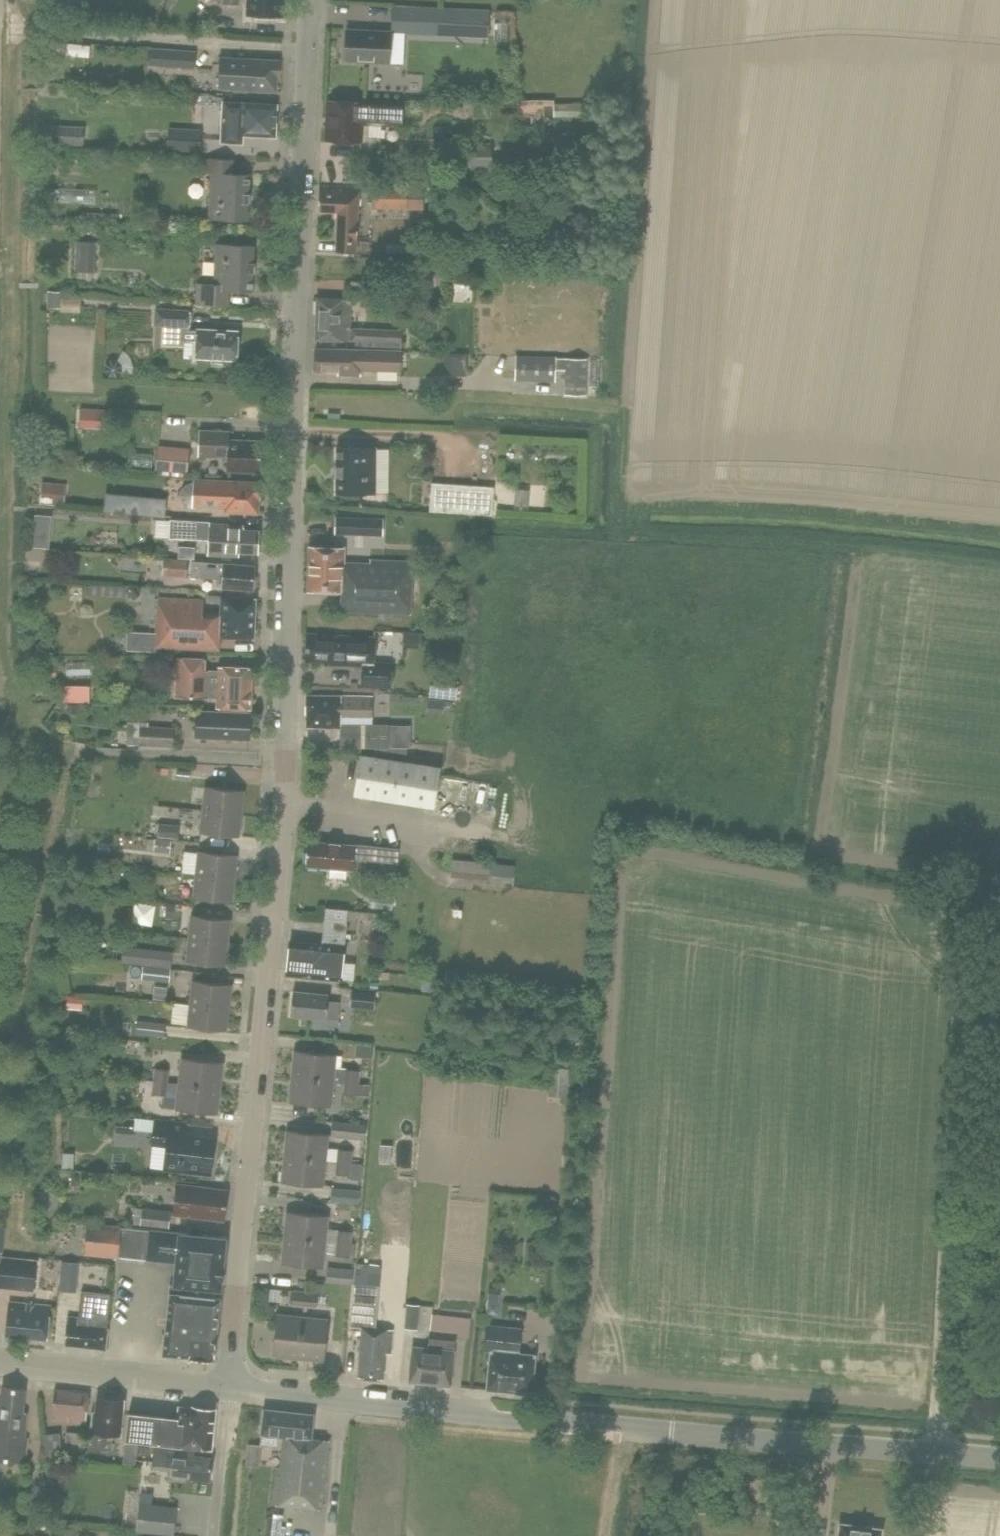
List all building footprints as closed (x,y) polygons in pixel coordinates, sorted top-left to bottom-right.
[(283,0),(248,0),(247,14),(282,16),(283,0)] [(457,7),(416,5),(416,33),(456,34),(457,7)] [(345,59),(390,61),(391,30),(346,28),(345,59)] [(195,68),(196,51),(168,49),(167,66),(195,68)] [(220,56),(220,70),(219,87),(277,90),(277,77),(278,77),(279,59),(220,56)] [(362,123),(363,100),(328,98),(326,140),(360,142),(362,123)] [(403,103),(363,100),(362,123),(402,126),(403,103)] [(223,101),(221,141),(242,142),(243,134),(273,135),(275,134),(277,106),(274,104),(223,101)] [(85,124),(47,123),(47,141),(84,142),(85,124)] [(201,128),(168,126),(167,150),(200,152),(201,128)] [(496,171),(496,155),(470,156),(470,172),(496,171)] [(249,173),(232,172),(233,159),(203,157),(202,171),(211,172),(209,217),(247,219),(249,173)] [(384,162),(359,162),(359,176),(384,176),(384,162)] [(503,179),(504,194),(530,192),(529,177),(503,179)] [(336,251),(356,252),(359,186),(319,184),(318,210),(337,211),(336,251)] [(422,208),(423,186),(372,185),(372,207),(422,208)] [(76,270),(95,270),(96,240),(77,239),(76,270)] [(229,304),(229,289),(252,290),(254,244),(215,242),(213,283),(197,282),(196,303),(229,304)] [(80,289),(47,288),(47,307),(61,307),(61,311),(80,312),(80,289)] [(355,339),(355,347),(401,349),(402,330),(350,327),(351,298),(317,297),(316,338),(355,339)] [(197,328),(197,329),(189,329),(190,309),(156,308),(155,323),(163,324),(162,345),(184,346),(184,341),(196,341),(196,356),(237,358),(238,330),(197,328)] [(400,373),(401,349),(355,347),(355,349),(315,348),(314,370),(338,370),(338,373),(361,374),(361,371),(400,373)] [(564,394),(585,395),(587,358),(516,355),(514,379),(555,381),(555,370),(565,370),(564,394)] [(117,377),(122,372),(123,365),(118,359),(111,359),(105,363),(104,371),(110,376),(117,377)] [(261,471),(262,440),(229,439),(229,430),(200,429),(199,455),(227,456),(227,469),(261,471)] [(155,471),(187,473),(189,447),(157,445),(155,471)] [(377,446),(337,446),(336,492),(377,493),(377,491),(389,492),(389,448),(377,448),(377,446)] [(194,478),(194,483),(192,483),(189,484),(187,485),(186,486),(184,488),(183,489),(182,491),(181,494),(181,496),(181,498),(181,500),(182,502),(183,504),(185,506),(186,507),(188,509),(191,509),(193,510),(225,511),(258,512),(259,499),(260,499),(260,481),(226,479),(226,480),(194,478)] [(66,482),(43,480),(42,500),(65,502),(66,482)] [(444,482),(431,481),(429,510),(442,510),(444,482)] [(454,511),(457,483),(444,482),(442,510),(454,511)] [(467,512),(469,484),(457,483),(454,511),(467,512)] [(467,512),(480,513),(482,485),(469,484),(467,512)] [(482,485),(480,513),(492,514),(494,486),(482,485)] [(514,487),(513,506),(528,507),(529,488),(514,487)] [(126,503),(125,512),(136,513),(137,504),(126,503)] [(336,527),(336,534),(360,535),(360,520),(336,519),(336,527)] [(257,552),(258,529),(243,529),(243,524),(168,520),(167,538),(209,540),(208,553),(234,554),(234,551),(257,552)] [(49,548),(51,527),(35,526),(33,547),(49,548)] [(195,546),(179,545),(179,557),(194,558),(195,546)] [(342,589),(341,610),(411,613),(412,560),(363,559),(363,562),(343,561),(344,548),(309,547),(308,588),(342,589)] [(163,573),(187,575),(188,559),(164,557),(163,573)] [(192,559),(191,569),(191,576),(223,578),(222,586),(253,588),(253,585),(256,585),(256,574),(254,574),(254,564),(224,562),(192,559)] [(204,599),(188,598),(158,597),(156,645),(219,648),(220,636),(254,637),(256,597),(221,596),(221,613),(203,612),(204,599)] [(375,636),(306,632),(306,659),(325,660),(325,663),(363,665),(362,685),(390,686),(391,662),(374,661),(375,636)] [(219,665),(218,669),(204,669),(205,657),(177,656),(175,695),(217,697),(217,707),(251,709),(252,667),(219,665)] [(66,701),(95,701),(96,683),(67,683),(66,701)] [(306,712),(307,712),(306,726),(340,726),(340,715),(372,715),(373,696),(341,695),(306,694),(306,712)] [(197,710),(196,735),(249,737),(250,713),(197,710)] [(127,742),(173,745),(174,728),(148,725),(148,722),(128,720),(127,742)] [(342,748),(409,750),(410,727),(341,726),(342,748)] [(354,794),(434,806),(440,767),(361,754),(354,794)] [(203,808),(242,812),(244,789),(205,785),(203,808)] [(84,805),(99,805),(99,794),(84,794),(84,805)] [(242,812),(203,808),(200,832),(239,836),(242,812)] [(159,822),(158,834),(178,836),(179,823),(159,822)] [(170,851),(171,839),(154,837),(153,850),(170,851)] [(354,858),(355,848),(355,845),(355,844),(343,843),(308,840),(306,864),(331,866),(330,878),(346,880),(347,868),(353,868),(354,858)] [(355,845),(355,848),(354,858),(365,859),(367,846),(355,845)] [(196,872),(235,876),(237,854),(198,849),(196,872)] [(514,865),(452,859),(450,877),(512,883),(514,865)] [(235,876),(196,872),(193,896),(232,899),(235,876)] [(173,917),(174,904),(166,903),(165,916),(173,917)] [(287,973),(341,979),(347,924),(355,925),(356,912),(348,911),(348,909),(326,907),(322,943),(290,939),(287,973)] [(189,937),(228,941),(230,918),(191,914),(189,937)] [(228,941),(189,937),(186,960),(225,964),(228,941)] [(121,961),(171,967),(173,951),(123,945),(121,961)] [(142,978),(169,981),(171,968),(143,965),(142,978)] [(190,1002),(229,1007),(231,983),(192,979),(190,1002)] [(350,1005),(375,1008),(376,992),(352,989),(350,1005)] [(327,1017),(338,1019),(340,1001),(329,1000),(329,994),(293,990),(291,1015),(327,1018),(327,1017)] [(82,1010),(84,996),(67,994),(65,1008),(82,1010)] [(229,1007),(190,1002),(188,1026),(226,1030),(229,1007)] [(136,1033),(164,1036),(165,1023),(137,1019),(136,1033)] [(292,1075),(334,1079),(335,1067),(336,1053),(295,1049),(292,1075)] [(220,1087),(223,1061),(182,1056),(180,1070),(179,1082),(220,1087)] [(570,1065),(551,1063),(548,1093),(567,1095),(570,1065)] [(346,1081),(359,1082),(360,1069),(335,1067),(334,1079),(346,1081)] [(168,1081),(170,1070),(155,1068),(154,1080),(168,1081)] [(334,1079),(292,1075),(290,1101),(331,1105),(334,1079)] [(217,1113),(220,1087),(179,1082),(168,1081),(154,1080),(153,1092),(177,1095),(176,1108),(217,1113)] [(359,1082),(346,1081),(344,1093),(357,1094),(359,1082)] [(369,1096),(370,1083),(359,1082),(357,1094),(369,1096)] [(134,1118),(117,1116),(115,1131),(133,1133),(134,1126),(135,1118),(134,1118)] [(153,1143),(166,1145),(164,1168),(211,1173),(215,1137),(185,1134),(187,1122),(155,1118),(154,1128),(154,1133),(153,1143)] [(331,1135),(365,1138),(366,1123),(332,1120),(331,1135)] [(351,1162),(352,1149),(327,1146),(328,1133),(287,1129),(284,1155),(326,1159),(326,1158),(338,1160),(351,1162)] [(326,1159),(284,1155),(282,1181),(323,1185),(326,1159)] [(351,1162),(338,1160),(336,1173),(349,1174),(351,1162)] [(362,1180),(364,1163),(352,1162),(351,1180),(362,1180)] [(83,1185),(83,1173),(73,1173),(72,1184),(83,1185)] [(173,1213),(224,1219),(228,1189),(176,1183),(173,1213)] [(331,1200),(359,1203),(360,1189),(332,1186),(331,1200)] [(141,1223),(169,1226),(170,1210),(142,1207),(141,1223)] [(351,1243),(352,1230),(327,1228),(328,1214),(287,1210),(284,1236),(351,1243)] [(84,1252),(119,1255),(121,1225),(87,1222),(84,1252)] [(6,1252),(10,1226),(0,1224),(0,1251),(6,1252)] [(215,1296),(216,1288),(221,1289),(227,1237),(122,1226),(119,1254),(176,1261),(174,1284),(180,1285),(179,1292),(215,1296)] [(349,1255),(351,1243),(284,1236),(282,1262),(323,1266),(325,1252),(337,1253),(336,1254),(349,1255)] [(2,1256),(0,1279),(0,1286),(33,1289),(36,1260),(2,1256)] [(63,1260),(60,1288),(76,1290),(79,1262),(63,1260)] [(327,1282),(348,1284),(350,1270),(328,1268),(327,1282)] [(385,1352),(391,1353),(393,1329),(376,1327),(379,1285),(354,1283),(351,1325),(362,1326),(358,1376),(383,1378),(385,1352)] [(499,1303),(501,1287),(490,1287),(489,1302),(499,1303)] [(105,1347),(111,1293),(82,1290),(78,1316),(67,1315),(64,1343),(105,1347)] [(304,1304),(305,1291),(293,1290),(291,1303),(304,1304)] [(179,1292),(170,1291),(163,1353),(189,1356),(213,1359),(215,1358),(214,1357),(221,1296),(215,1296),(179,1292)] [(305,1291),(304,1304),(316,1305),(318,1292),(305,1291)] [(6,1334),(47,1338),(50,1304),(10,1300),(6,1334)] [(418,1328),(420,1310),(420,1305),(407,1303),(405,1327),(418,1328)] [(299,1357),(303,1316),(277,1313),(273,1354),(299,1357)] [(456,1336),(469,1338),(471,1316),(431,1313),(428,1347),(455,1349),(456,1336)] [(303,1316),(299,1357),(325,1360),(329,1318),(303,1316)] [(487,1387),(532,1392),(536,1354),(519,1352),(522,1327),(486,1324),(484,1349),(491,1350),(487,1387)] [(455,1349),(428,1347),(413,1345),(409,1380),(451,1384),(455,1349)] [(26,1462),(29,1437),(24,1437),(27,1411),(23,1411),(25,1388),(2,1386),(0,1403),(0,1460),(26,1462)] [(51,1420),(86,1423),(89,1392),(55,1388),(51,1420)] [(121,1435),(124,1399),(97,1396),(96,1409),(92,1410),(88,1450),(104,1452),(106,1433),(121,1435)] [(193,1406),(179,1405),(178,1417),(129,1412),(123,1461),(135,1463),(138,1441),(212,1448),(216,1409),(193,1406)] [(273,1503),(321,1509),(329,1439),(311,1437),(314,1413),(264,1407),(260,1443),(277,1445),(278,1435),(283,1435),(280,1466),(277,1466),(273,1503)] [(66,1441),(81,1442),(82,1432),(66,1431),(66,1441)] [(63,1457),(60,1432),(44,1433),(46,1459),(63,1457)] [(249,1462),(262,1463),(263,1443),(251,1442),(249,1462)] [(137,1453),(148,1455),(149,1446),(138,1445),(137,1453)] [(210,1479),(212,1464),(213,1457),(189,1454),(190,1450),(154,1446),(152,1466),(169,1468),(168,1478),(186,1481),(187,1477),(210,1479)] [(151,1503),(153,1493),(141,1492),(140,1502),(139,1501),(136,1530),(174,1534),(177,1506),(151,1503)] [(880,1531),(841,1526),(840,1535),(879,1535),(880,1531)]
